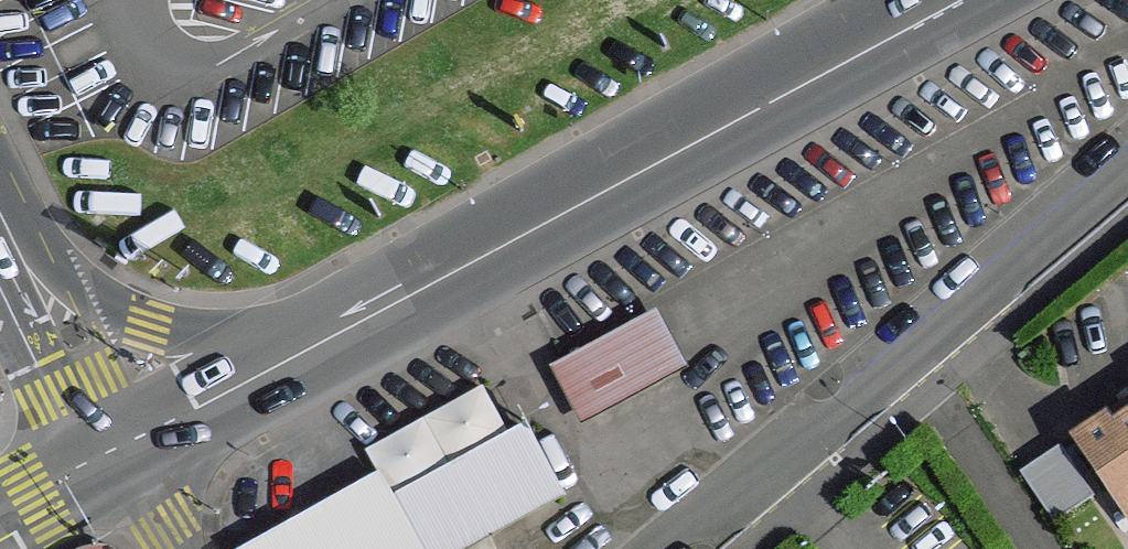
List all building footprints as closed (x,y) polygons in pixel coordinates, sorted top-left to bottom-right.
[(250,460),(217,519),(233,548),(609,548),(1127,112),(1127,0),(1057,0),(250,460)] [(1116,431),(1109,421),(1079,441),(1127,514),(1127,422),(1116,431)] [(1065,451),(1061,446),(1020,472),(1055,523),(1095,495),(1065,451)]
